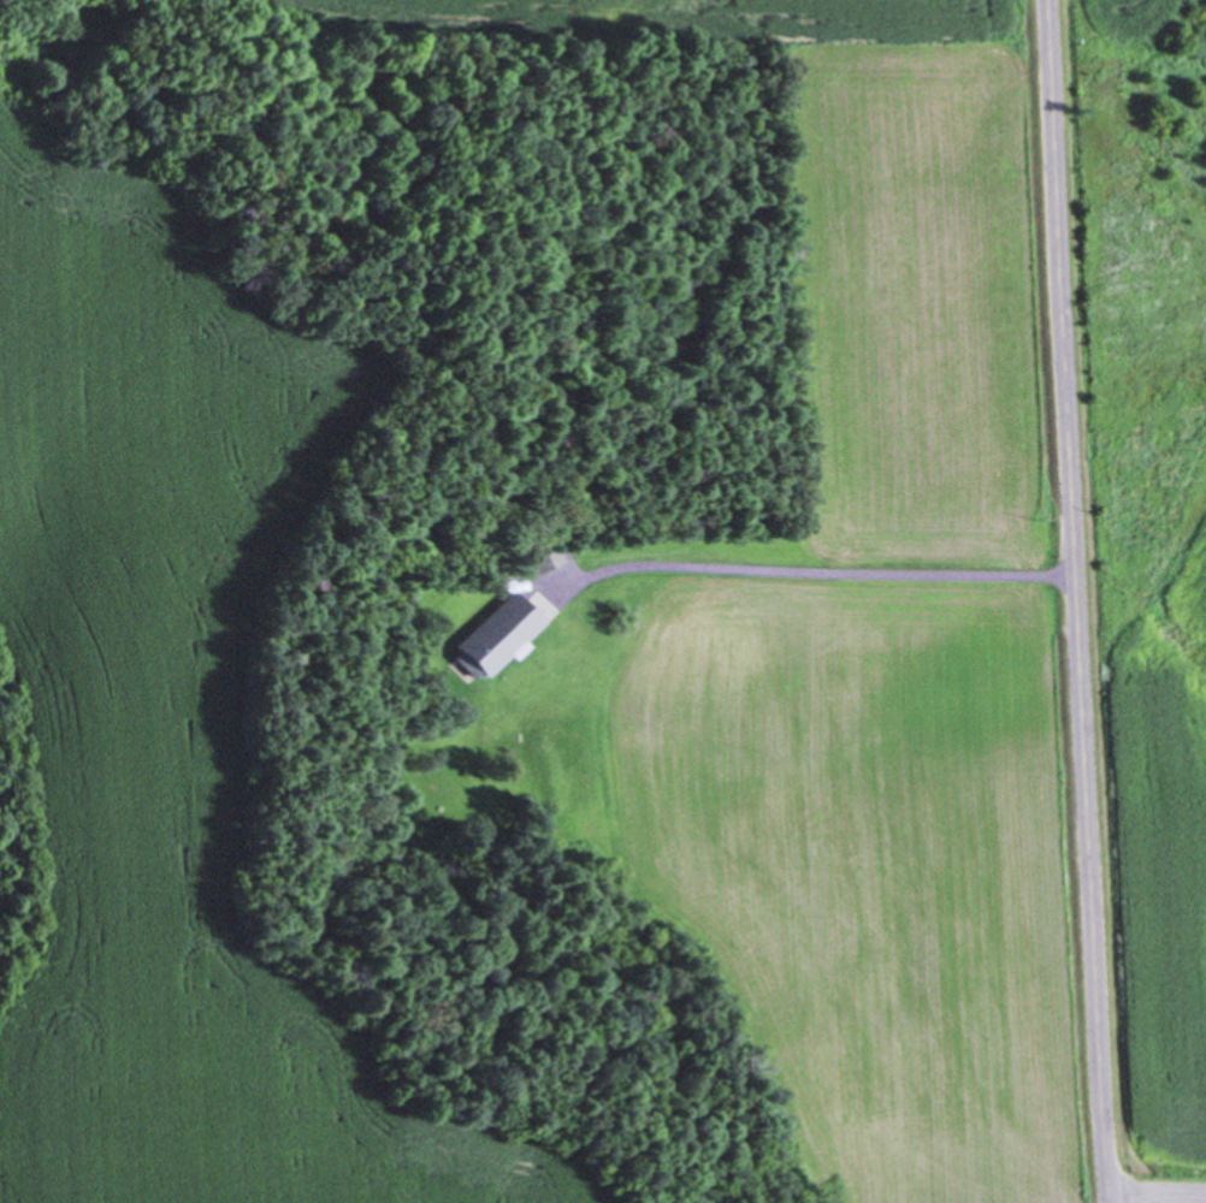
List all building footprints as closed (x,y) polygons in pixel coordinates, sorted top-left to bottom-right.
[(536,627),(507,598),(451,653),(480,682),(536,627)]
